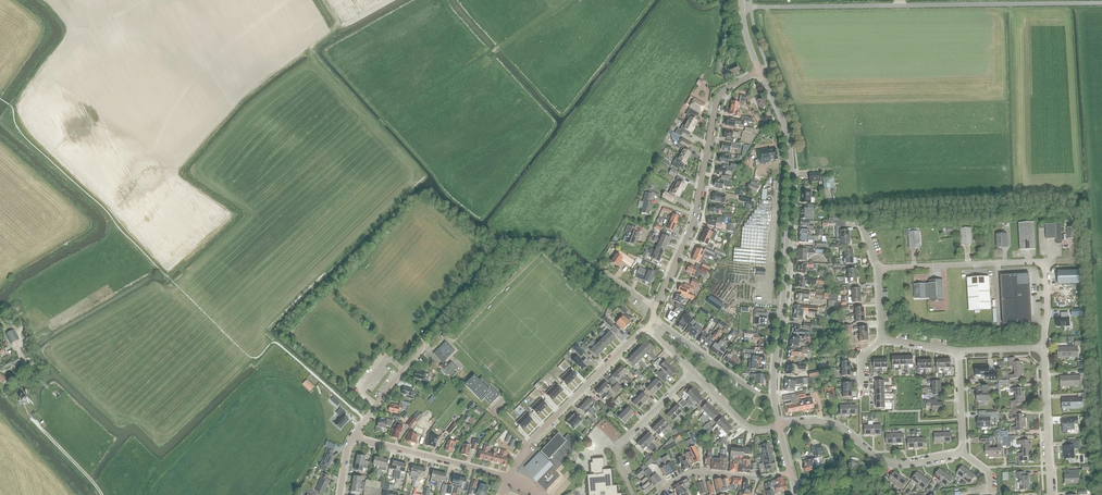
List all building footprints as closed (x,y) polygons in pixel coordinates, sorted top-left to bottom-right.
[(730,76),(739,72),(736,65),(727,69),(730,76)] [(705,105),(694,99),(691,97),(686,105),(690,107),(690,108),(686,115),(688,116),(687,118),(689,119),(687,123),(694,127),(697,121),(694,119),(698,112),(700,113),(705,105)] [(738,105),(745,107),(746,99),(740,98),(739,103),(732,101),(730,108),(738,109),(738,105)] [(761,110),(768,106),(764,98),(757,101),(761,110)] [(737,114),(738,109),(730,108),(729,114),(736,116),(736,117),(740,118),(741,114),(737,114)] [(744,121),(741,120),(736,119),(735,120),(727,119),(726,126),(734,127),(735,124),(743,126),(744,121)] [(689,136),(694,127),(687,123),(685,126),(683,125),(680,130),(678,129),(675,133),(681,136),(683,133),(689,136)] [(734,139),(732,139),(732,135),(739,136),(739,133),(733,132),(725,130),(724,138),(726,138),(726,141),(732,142),(733,143),(734,139)] [(691,144),(681,139),(680,141),(678,140),(680,137),(673,132),(671,135),(672,139),(676,142),(677,145),(682,147),(681,150),(683,151),(681,155),(688,159),(691,153),(693,150),(688,148),(691,144)] [(738,144),(733,143),(732,142),(731,144),(731,145),(727,144),(723,143),(721,150),(725,150),(725,151),(730,152),(730,148),(737,149),(738,144)] [(770,161),(778,159),(776,149),(768,150),(768,148),(757,150),(758,160),(759,160),(760,164),(770,162),(770,161)] [(731,156),(729,155),(729,154),(725,154),(725,156),(724,155),(724,156),(720,155),(719,162),(728,164),(728,160),(731,161),(731,156)] [(685,165),(688,159),(681,155),(679,158),(677,157),(672,166),(678,170),(679,167),(682,169),(685,165)] [(718,168),(717,174),(721,175),(721,179),(729,180),(729,177),(725,176),(726,171),(732,172),(733,168),(729,167),(729,166),(723,165),(723,169),(718,168)] [(678,172),(671,168),(668,173),(675,177),(678,172)] [(820,182),(820,173),(809,173),(809,182),(820,182)] [(833,187),(831,176),(821,178),(824,189),(833,187)] [(675,187),(682,191),(685,185),(682,183),(684,181),(678,177),(673,186),(675,187)] [(714,188),(722,189),(723,185),(725,186),(731,188),(732,181),(719,179),(719,181),(716,180),(714,188)] [(758,188),(748,184),(745,190),(755,194),(758,188)] [(679,197),(682,191),(675,187),(673,190),(671,189),(668,194),(665,192),(662,197),(672,202),(674,198),(675,195),(679,197)] [(811,191),(808,191),(802,191),(801,203),(810,203),(811,191)] [(652,204),(650,203),(652,194),(645,192),(642,201),(644,202),(641,213),(649,215),(652,204)] [(726,195),(718,194),(713,193),(712,200),(720,202),(724,203),(726,195)] [(766,264),(767,250),(771,201),(762,200),(761,204),(759,204),(759,207),(757,207),(757,210),(754,210),(754,214),(752,213),(752,217),(749,217),(749,220),(747,220),(747,223),(745,223),(744,227),(742,227),(741,248),(734,247),(733,262),(766,264)] [(812,211),(813,211),(815,211),(815,205),(807,205),(807,208),(801,208),(800,219),(807,219),(812,219),(812,211)] [(667,220),(676,224),(679,217),(673,214),(671,218),(668,216),(667,220)] [(721,219),(717,218),(717,219),(708,217),(707,224),(716,226),(717,222),(720,222),(722,223),(723,219),(721,219)] [(673,232),(676,224),(667,220),(665,224),(668,225),(667,229),(673,232)] [(659,224),(656,222),(654,227),(655,227),(655,228),(661,230),(662,228),(658,226),(659,224)] [(1019,223),(1020,251),(1036,250),(1034,222),(1019,223)] [(1046,239),(1056,239),(1057,244),(1062,243),(1061,224),(1046,224),(1046,239)] [(638,239),(640,234),(634,232),(636,228),(628,225),(625,232),(629,233),(628,237),(625,236),(623,241),(626,242),(625,242),(634,246),(637,239),(638,239)] [(849,237),(849,230),(844,231),(844,225),(835,226),(836,237),(840,237),(841,238),(849,237)] [(919,231),(918,228),(904,229),(904,236),(909,236),(910,248),(920,248),(919,231)] [(961,245),(973,245),(972,228),(960,229),(961,245)] [(714,241),(716,236),(717,233),(713,231),(713,232),(706,230),(705,232),(704,231),(702,236),(710,239),(714,241)] [(998,248),(1007,247),(1006,234),(997,234),(998,248)] [(667,245),(670,238),(662,235),(661,239),(655,236),(654,239),(667,245)] [(708,243),(710,239),(702,236),(700,240),(701,241),(700,243),(707,246),(706,247),(712,250),(713,246),(711,245),(712,245),(708,243)] [(849,244),(849,237),(841,238),(840,237),(836,237),(836,240),(841,239),(841,245),(849,244)] [(665,250),(667,245),(654,239),(653,241),(659,244),(657,247),(665,250)] [(662,256),(665,250),(657,247),(656,251),(649,248),(648,250),(662,256)] [(816,247),(812,247),(806,247),(805,250),(799,249),(798,261),(806,261),(807,253),(816,254),(816,247)] [(715,253),(711,251),(705,248),(704,251),(697,248),(694,254),(702,257),(703,258),(704,255),(709,258),(710,256),(713,258),(715,253)] [(659,262),(662,256),(648,250),(647,253),(653,256),(652,259),(659,262)] [(630,267),(634,261),(622,253),(619,256),(617,255),(611,262),(617,266),(621,260),(630,267)] [(700,260),(702,257),(694,254),(691,259),(699,263),(703,264),(702,267),(709,270),(711,266),(705,264),(705,262),(700,260)] [(853,264),(853,257),(844,257),(844,256),(840,256),(840,259),(844,259),(845,264),(853,264)] [(812,269),(813,263),(809,263),(803,263),(803,265),(798,264),(797,272),(805,273),(805,269),(813,270),(813,269),(812,269)] [(699,273),(705,275),(707,270),(702,267),(700,270),(689,265),(687,271),(694,274),(693,276),(697,278),(699,273)] [(650,284),(654,274),(649,271),(649,272),(639,267),(635,277),(644,281),(650,284)] [(1080,284),(1079,271),(1058,271),(1058,284),(1080,284)] [(1016,287),(1030,287),(1029,274),(1015,275),(1016,287)] [(857,283),(856,276),(848,277),(848,275),(844,276),(844,278),(848,278),(848,283),(847,283),(847,286),(855,286),(855,283),(857,283)] [(1001,288),(1016,287),(1015,275),(1001,276),(1001,288)] [(805,288),(805,283),(824,285),(824,280),(802,277),(797,277),(796,287),(805,288)] [(991,310),(989,277),(967,278),(969,311),(991,310)] [(698,287),(700,282),(693,279),(690,284),(698,287)] [(914,284),(914,299),(930,298),(930,301),(944,300),(943,280),(929,280),(929,284),(914,284)] [(693,293),(695,288),(685,284),(684,286),(681,284),(678,291),(682,292),(680,295),(693,300),(694,297),(688,294),(689,291),(693,293)] [(860,288),(855,289),(855,286),(847,286),(847,291),(851,291),(852,295),(852,296),(860,295),(860,288)] [(1002,300),(1016,300),(1016,287),(1001,288),(1002,300)] [(1016,300),(1031,299),(1030,287),(1016,287),(1016,300)] [(809,293),(802,292),(802,293),(796,293),(795,301),(801,302),(803,302),(804,299),(809,300),(809,293)] [(824,293),(824,294),(816,293),(815,298),(823,298),(823,299),(827,299),(827,301),(828,301),(827,307),(839,308),(839,303),(840,303),(841,295),(840,295),(828,294),(824,293)] [(684,301),(685,298),(676,295),(674,301),(676,302),(674,306),(683,310),(686,303),(684,301)] [(723,305),(710,295),(706,301),(719,311),(723,305)] [(860,302),(860,295),(852,296),(852,295),(847,295),(847,298),(852,297),(852,303),(860,302)] [(1017,312),(1031,311),(1031,299),(1016,300),(1017,312)] [(1003,313),(1017,312),(1016,300),(1002,300),(1003,313)] [(817,312),(817,307),(794,305),(793,318),(803,319),(803,311),(817,312)] [(628,311),(622,306),(619,309),(624,315),(628,311)] [(666,319),(671,323),(674,318),(676,320),(682,312),(675,308),(673,312),(674,312),(673,313),(669,311),(666,319)] [(758,327),(766,327),(767,317),(766,317),(767,316),(767,312),(764,312),(764,308),(755,308),(755,311),(754,316),(754,325),(758,325),(758,327)] [(1018,324),(1032,323),(1031,311),(1017,312),(1018,324)] [(1003,325),(1018,324),(1017,312),(1003,313),(1003,325)] [(1057,318),(1057,326),(1070,326),(1069,317),(1068,318),(1068,312),(1061,312),(1061,318),(1057,318)] [(683,331),(686,325),(691,318),(685,313),(679,321),(681,322),(677,327),(683,331)] [(628,321),(631,319),(626,315),(624,317),(623,316),(619,320),(627,327),(630,323),(628,321)] [(611,328),(614,325),(606,317),(602,320),(611,328)] [(623,331),(627,327),(619,320),(616,323),(617,324),(615,326),(614,327),(618,330),(619,331),(621,329),(623,331)] [(700,332),(702,329),(696,325),(693,328),(690,325),(685,332),(690,335),(690,336),(695,339),(700,332)] [(800,331),(800,326),(792,325),(791,336),(799,337),(799,336),(804,337),(805,331),(800,331)] [(708,337),(705,335),(707,332),(706,332),(709,328),(706,326),(703,330),(705,331),(701,336),(697,341),(703,345),(708,337)] [(716,339),(720,335),(722,331),(719,329),(716,333),(715,331),(712,336),(710,334),(708,337),(703,345),(708,349),(712,343),(715,338),(716,339)] [(14,330),(5,334),(10,344),(19,339),(14,330)] [(610,332),(606,335),(602,330),(600,332),(603,335),(605,337),(611,343),(615,338),(610,332)] [(868,341),(868,334),(859,335),(859,333),(855,334),(855,336),(859,336),(860,342),(868,341)] [(766,337),(759,336),(759,335),(744,334),(743,337),(753,338),(753,340),(759,340),(759,348),(765,348),(766,337)] [(606,347),(611,343),(605,337),(600,342),(606,347)] [(716,354),(727,339),(724,337),(718,345),(715,344),(710,350),(716,354)] [(600,342),(597,345),(592,339),(591,341),(594,344),(593,344),(595,346),(596,346),(601,352),(606,347),(600,342)] [(726,351),(723,349),(729,341),(727,339),(716,354),(721,358),(726,351)] [(454,371),(457,368),(452,362),(449,365),(445,361),(455,351),(446,341),(433,354),(443,363),(440,366),(449,375),(449,376),(451,378),(456,373),(454,371)] [(648,352),(653,347),(647,342),(642,346),(648,352)] [(586,349),(580,343),(578,345),(584,351),(586,349)] [(585,352),(578,345),(573,350),(580,357),(585,352)] [(597,357),(601,352),(596,346),(595,346),(591,351),(597,357)] [(648,352),(642,346),(638,351),(643,357),(646,354),(647,356),(649,355),(650,354),(649,354),(648,352)] [(738,357),(737,356),(739,354),(738,353),(741,349),(738,347),(735,351),(736,352),(734,355),(728,363),(734,367),(738,360),(736,359),(738,357)] [(1058,358),(1078,357),(1077,347),(1058,348),(1058,358)] [(808,351),(809,348),(802,348),(802,350),(795,349),(788,348),(787,360),(794,360),(794,356),(803,357),(804,355),(807,355),(808,351)] [(736,352),(735,351),(733,350),(730,354),(728,353),(723,359),(728,363),(734,355),(736,352)] [(640,360),(643,357),(638,351),(633,355),(639,361),(641,363),(642,362),(641,362),(642,361),(640,360)] [(764,370),(765,357),(758,356),(758,355),(755,354),(755,356),(752,356),(751,369),(764,370)] [(640,364),(641,363),(639,361),(633,355),(628,360),(634,366),(637,363),(639,365),(640,364)] [(585,358),(582,360),(577,356),(572,361),(582,371),(586,367),(583,364),(587,360),(585,358)] [(1020,365),(1020,362),(1015,362),(1015,358),(1009,358),(1009,367),(1014,366),(1014,370),(1023,370),(1023,365),(1020,365)] [(14,364),(11,360),(1,367),(3,370),(10,365),(11,366),(14,364)] [(31,360),(27,363),(31,368),(35,364),(31,360)] [(1085,368),(1084,360),(1077,361),(1077,368),(1085,368)] [(433,368),(425,361),(422,363),(431,371),(433,368)] [(660,378),(671,367),(666,361),(660,367),(663,370),(660,373),(657,371),(655,373),(660,378)] [(786,374),(795,375),(795,370),(798,370),(798,369),(805,370),(806,365),(800,364),(800,363),(797,364),(792,364),(792,365),(788,365),(787,369),(786,369),(786,374)] [(986,381),(998,380),(997,370),(988,371),(988,365),(976,366),(976,375),(981,375),(981,376),(982,377),(986,377),(986,381)] [(624,375),(627,372),(622,367),(617,372),(627,381),(630,384),(632,381),(628,377),(627,378),(624,375)] [(668,375),(671,378),(677,372),(671,367),(660,378),(665,383),(667,381),(665,378),(667,377),(666,376),(668,375)] [(850,376),(850,369),(842,369),(842,368),(837,368),(837,371),(842,371),(842,376),(850,376)] [(570,370),(565,374),(572,381),(576,377),(577,377),(570,370)] [(1023,370),(1014,370),(1015,375),(1009,375),(1010,379),(1021,378),(1021,375),(1023,375),(1023,370)] [(425,373),(416,371),(414,378),(423,380),(427,381),(428,378),(429,378),(430,374),(425,373)] [(625,383),(627,381),(617,372),(612,376),(617,382),(619,379),(621,381),(622,381),(625,383)] [(565,374),(560,379),(567,386),(568,385),(572,381),(565,374)] [(763,385),(764,375),(757,374),(757,375),(751,374),(751,381),(756,381),(756,384),(763,385)] [(490,405),(500,395),(482,377),(479,380),(475,375),(465,385),(481,402),(484,399),(490,405)] [(1061,386),(1080,386),(1080,376),(1060,377),(1061,386)] [(795,385),(803,384),(803,385),(808,384),(807,378),(795,380),(792,380),(792,379),(786,379),(784,391),(791,391),(795,391),(795,385)] [(545,379),(543,381),(550,388),(552,386),(545,379)] [(658,391),(662,386),(656,379),(652,383),(649,380),(647,382),(651,385),(651,384),(658,391)] [(311,391),(314,387),(307,380),(304,384),(311,391)] [(885,388),(885,387),(885,383),(889,383),(889,380),(884,380),(884,381),(876,381),(876,388),(885,388)] [(610,393),(608,391),(611,388),(605,383),(601,388),(610,397),(612,395),(610,393)] [(555,384),(550,389),(557,396),(561,392),(562,391),(555,384)] [(653,395),(658,391),(651,384),(651,385),(648,388),(644,385),(642,386),(646,390),(647,389),(653,395)] [(619,390),(614,385),(611,389),(616,394),(619,391),(619,390)] [(997,392),(996,386),(981,387),(981,391),(977,391),(978,402),(989,401),(988,392),(997,392)] [(411,395),(413,390),(404,387),(402,394),(408,396),(407,398),(414,399),(415,396),(411,395)] [(831,389),(831,387),(823,388),(824,393),(831,392),(831,395),(834,395),(833,389),(831,389)] [(885,395),(885,394),(885,389),(889,389),(889,387),(885,387),(885,388),(876,388),(876,395),(885,395)] [(608,400),(610,397),(601,388),(596,393),(599,395),(597,397),(600,400),(601,399),(603,400),(605,397),(608,400)] [(688,404),(698,394),(693,389),(690,391),(687,388),(684,391),(690,397),(688,399),(685,402),(682,399),(678,403),(683,408),(687,404),(688,404)] [(1016,397),(1024,396),(1024,392),(1022,392),(1021,388),(1010,389),(1010,393),(1015,393),(1016,397)] [(550,389),(546,394),(552,401),(557,396),(550,389)] [(851,397),(851,390),(843,390),(843,389),(838,389),(838,392),(843,392),(843,397),(851,397)] [(643,405),(648,400),(642,394),(638,397),(635,394),(633,396),(636,399),(637,398),(643,405)] [(702,404),(701,402),(704,400),(698,394),(688,404),(689,406),(692,403),(692,404),(694,402),(698,405),(696,407),(698,409),(702,404)] [(800,411),(799,401),(797,394),(788,395),(789,400),(791,400),(792,403),(794,412),(800,411)] [(885,401),(885,400),(885,396),(890,396),(890,394),(885,394),(885,395),(876,395),(876,402),(885,401)] [(29,402),(29,398),(27,396),(26,396),(23,395),(20,398),(20,401),(21,402),(22,404),(23,404),(24,404),(25,404),(26,404),(27,403),(29,402)] [(1017,410),(1017,405),(1022,405),(1022,401),(1025,401),(1024,396),(1016,397),(1016,401),(1011,401),(1011,410),(1017,410)] [(1082,407),(1082,397),(1062,398),(1063,408),(1082,407)] [(639,410),(643,405),(637,398),(636,399),(633,402),(630,399),(628,401),(632,404),(639,410)] [(525,399),(521,403),(526,408),(529,404),(525,399)] [(541,399),(536,404),(543,410),(547,406),(541,399)] [(591,411),(594,414),(596,412),(593,409),(594,409),(592,408),(595,405),(589,399),(584,404),(590,410),(591,411)] [(800,411),(814,408),(812,399),(799,401),(800,411)] [(885,403),(890,403),(890,400),(885,400),(885,401),(876,402),(877,409),(885,408),(885,403)] [(933,411),(944,410),(943,403),(936,403),(936,400),(927,400),(927,406),(933,406),(933,411)] [(399,406),(392,404),(392,406),(390,406),(389,411),(398,413),(399,409),(405,411),(411,403),(400,401),(399,406)] [(601,401),(598,403),(605,410),(608,407),(606,405),(605,405),(601,401)] [(472,402),(466,409),(469,411),(475,405),(472,402)] [(702,419),(713,409),(707,403),(704,406),(702,404),(698,409),(700,411),(702,409),(705,412),(703,414),(703,415),(701,417),(702,419)] [(787,413),(794,412),(792,403),(785,404),(787,413)] [(536,404),(531,408),(538,415),(543,410),(536,404)] [(585,414),(588,412),(595,419),(597,417),(594,414),(591,411),(590,410),(584,404),(580,409),(585,414)] [(840,415),(848,415),(848,405),(840,405),(840,415)] [(848,415),(857,415),(856,405),(848,405),(848,415)] [(684,416),(686,414),(683,411),(682,412),(676,406),(671,411),(677,417),(678,416),(681,413),(684,416)] [(340,429),(349,420),(344,416),(347,413),(341,408),(336,413),(341,417),(334,424),(340,429)] [(629,419),(634,414),(628,408),(624,412),(621,408),(619,410),(622,413),(623,413),(629,419)] [(706,421),(710,417),(713,420),(718,414),(713,409),(702,419),(701,420),(703,422),(705,420),(706,421)] [(1023,414),(1018,415),(1017,410),(1011,410),(1011,419),(1017,419),(1017,423),(1026,423),(1025,418),(1023,418),(1023,414)] [(681,419),(678,416),(677,417),(671,411),(667,415),(673,422),(676,418),(680,421),(681,419)] [(413,417),(412,416),(406,424),(410,427),(416,419),(417,420),(421,415),(417,412),(413,417)] [(990,427),(989,418),(995,418),(995,421),(999,421),(998,418),(998,412),(985,413),(986,417),(978,417),(979,428),(990,427)] [(526,413),(521,418),(528,425),(533,420),(526,413)] [(624,424),(629,419),(623,413),(622,413),(619,416),(616,413),(614,415),(618,418),(624,424)] [(575,414),(570,418),(578,425),(582,421),(575,414)] [(432,427),(439,418),(435,415),(428,423),(432,427)] [(1075,424),(1078,424),(1078,417),(1070,417),(1070,421),(1062,422),(1063,432),(1067,431),(1067,429),(1075,429),(1075,424)] [(521,418),(516,423),(523,430),(528,425),(521,418)] [(570,418),(566,422),(573,430),(578,425),(570,418)] [(722,418),(716,424),(719,427),(722,429),(727,424),(722,418)] [(381,432),(382,428),(386,429),(387,426),(391,427),(393,420),(387,419),(386,422),(380,421),(379,423),(377,423),(375,431),(381,432)] [(670,430),(672,429),(668,425),(668,426),(662,420),(657,425),(663,431),(664,430),(667,427),(670,430)] [(398,439),(400,431),(401,427),(402,427),(403,423),(397,422),(394,426),(393,429),(391,437),(398,439)] [(456,425),(452,422),(445,431),(449,434),(456,425)] [(1012,427),(1012,431),(1023,431),(1023,427),(1026,427),(1026,423),(1017,423),(1017,427),(1012,427)] [(727,434),(727,435),(733,429),(727,424),(722,429),(720,431),(717,434),(718,436),(721,433),(723,436),(724,437),(727,434)] [(417,434),(417,433),(421,434),(423,426),(419,425),(418,427),(413,426),(412,430),(410,430),(409,432),(407,441),(415,443),(417,434)] [(667,433),(664,430),(663,431),(657,425),(652,430),(658,436),(662,432),(665,435),(667,433)] [(865,435),(873,435),(873,425),(864,426),(865,435)] [(873,435),(881,434),(881,425),(873,425),(873,435)] [(692,436),(695,433),(689,427),(686,430),(692,436)] [(560,476),(556,472),(563,464),(561,461),(577,444),(568,435),(564,439),(558,433),(554,438),(552,440),(540,453),(527,467),(539,479),(537,482),(546,491),(560,476)] [(651,442),(654,439),(649,433),(643,439),(653,449),(655,451),(658,449),(656,447),(651,442)] [(935,443),(943,443),(943,433),(934,434),(935,443)] [(943,443),(951,442),(951,433),(943,433),(943,443)] [(439,441),(440,437),(429,434),(428,438),(427,446),(435,448),(437,440),(439,441)] [(887,444),(895,444),(894,434),(886,435),(887,444)] [(895,444),(903,443),(903,434),(894,434),(895,444)] [(720,446),(727,439),(724,437),(723,436),(717,443),(720,446)] [(583,446),(589,439),(587,437),(581,444),(583,446)] [(1002,457),(1001,444),(1002,443),(1002,446),(1007,446),(1006,437),(997,437),(998,448),(993,448),(994,457),(1002,457)] [(916,448),(925,448),(924,438),(916,439),(916,448)] [(479,444),(480,440),(473,439),(472,445),(473,445),(472,449),(475,450),(477,444),(479,444)] [(653,449),(643,439),(638,444),(643,450),(646,447),(649,450),(650,449),(651,451),(653,449)] [(695,463),(700,462),(698,455),(697,453),(698,452),(694,445),(691,439),(686,442),(694,457),(695,463)] [(908,448),(916,448),(916,439),(908,439),(908,448)] [(452,452),(454,442),(448,440),(445,450),(452,452)] [(1023,449),(1032,449),(1032,444),(1029,444),(1029,440),(1017,441),(1017,445),(1023,445),(1023,449)] [(666,446),(665,446),(668,450),(676,445),(674,441),(669,444),(666,446)] [(1074,449),(1077,449),(1077,441),(1068,441),(1068,446),(1063,446),(1064,459),(1074,458),(1074,449)] [(994,457),(993,448),(989,449),(989,443),(985,444),(985,455),(989,455),(989,457),(994,457)] [(461,454),(469,456),(471,446),(463,444),(461,454)] [(764,454),(771,453),(769,444),(762,445),(759,446),(759,449),(763,448),(764,454)] [(483,460),(487,446),(485,445),(483,452),(479,451),(477,458),(482,460),(482,459),(483,460)] [(816,458),(824,456),(822,446),(814,447),(816,454),(815,454),(816,458)] [(497,455),(497,454),(497,452),(496,452),(497,449),(494,448),(493,453),(492,453),(491,454),(489,461),(495,462),(497,455)] [(329,467),(334,456),(332,455),(334,452),(327,449),(326,452),(327,453),(322,464),(329,467)] [(727,471),(728,457),(726,457),(726,450),(721,449),(721,455),(720,455),(720,458),(712,457),(711,463),(711,470),(727,471)] [(743,464),(744,457),(743,457),(744,450),(731,449),(730,463),(730,471),(737,472),(738,464),(743,464)] [(1029,453),(1032,453),(1032,449),(1023,449),(1023,453),(1018,453),(1018,462),(1021,461),(1027,461),(1026,457),(1029,457),(1029,453)] [(501,464),(504,450),(502,450),(500,456),(497,455),(495,462),(501,464)] [(691,465),(695,463),(692,458),(693,458),(690,451),(684,454),(688,461),(691,465)] [(771,453),(764,454),(761,455),(761,457),(763,463),(766,463),(773,461),(771,453)] [(365,461),(366,457),(357,455),(356,463),(364,464),(369,465),(369,462),(365,461)] [(666,477),(676,471),(668,456),(662,459),(666,465),(661,468),(666,477)] [(685,461),(684,458),(683,456),(675,459),(677,464),(678,464),(680,463),(684,471),(690,468),(688,463),(687,461),(685,461)] [(380,467),(382,459),(375,457),(374,465),(380,467)] [(625,493),(621,494),(620,485),(616,486),(615,469),(604,470),(603,468),(604,467),(603,457),(592,458),(592,463),(589,463),(590,473),(592,473),(592,475),(584,475),(585,494),(625,494),(625,493)] [(750,473),(750,467),(749,467),(750,458),(744,457),(743,464),(743,466),(740,466),(739,472),(750,473)] [(386,468),(388,460),(382,459),(380,467),(386,468)] [(805,471),(806,472),(816,469),(818,468),(817,463),(814,463),(813,459),(804,462),(805,467),(804,467),(804,468),(804,471),(805,471)] [(773,461),(766,463),(763,463),(758,464),(759,467),(765,466),(766,470),(766,469),(775,467),(775,468),(774,461),(773,461)] [(396,479),(400,463),(394,462),(392,470),(395,470),(393,478),(396,479)] [(369,465),(364,464),(356,463),(355,471),(363,472),(364,468),(368,469),(369,465)] [(400,463),(396,479),(399,480),(401,472),(405,473),(407,465),(400,463)] [(415,487),(419,468),(413,466),(410,476),(413,477),(412,480),(413,480),(411,487),(414,487),(415,487)] [(963,478),(969,471),(962,466),(957,473),(963,478)] [(426,469),(419,468),(415,487),(414,487),(413,494),(423,494),(421,493),(420,494),(416,493),(418,482),(419,482),(419,479),(423,480),(426,469)] [(656,485),(662,480),(659,477),(657,478),(649,468),(644,472),(648,476),(656,485)] [(644,473),(641,469),(634,474),(638,479),(644,473)] [(941,481),(946,474),(940,469),(934,476),(941,481)] [(1065,484),(1079,483),(1079,470),(1065,471),(1065,484)] [(437,486),(440,473),(433,471),(432,478),(431,478),(430,481),(435,482),(434,486),(437,486)] [(970,483),(975,476),(969,471),(963,478),(970,483)] [(895,485),(901,477),(894,472),(888,480),(895,485)] [(918,485),(924,477),(917,472),(911,480),(918,485)] [(1028,481),(1029,481),(1028,476),(1024,477),(1024,472),(1016,472),(1016,477),(1019,477),(1020,490),(1024,490),(1029,489),(1028,481)] [(322,477),(318,487),(316,491),(323,494),(330,481),(327,480),(329,476),(323,473),(321,477),(322,477)] [(442,481),(445,482),(446,474),(440,473),(437,486),(439,487),(440,483),(441,484),(442,481)] [(947,486),(953,479),(946,474),(941,481),(947,486)] [(361,482),(362,478),(354,476),(353,484),(361,485),(361,482)] [(456,494),(460,478),(454,476),(452,483),(454,484),(453,487),(455,488),(454,493),(456,494)] [(648,476),(647,478),(654,487),(656,485),(648,476)] [(901,477),(895,485),(902,489),(907,482),(901,477)] [(925,489),(930,482),(924,477),(918,485),(925,489)] [(466,483),(467,480),(460,478),(456,494),(459,494),(460,488),(461,489),(462,486),(465,487),(464,491),(468,492),(469,484),(466,483)] [(645,494),(654,487),(647,478),(646,478),(641,482),(643,484),(640,487),(642,489),(645,494)] [(685,490),(692,486),(690,484),(691,484),(688,478),(681,482),(685,490)] [(741,485),(742,479),(735,478),(733,478),(732,484),(738,485),(738,492),(740,492),(741,485)] [(717,493),(730,490),(728,479),(721,480),(721,479),(714,480),(717,493)] [(775,485),(783,483),(782,479),(777,480),(770,481),(771,483),(765,484),(765,488),(768,487),(769,488),(770,487),(771,490),(772,489),(772,488),(774,488),(774,486),(775,486),(775,485)] [(481,484),(479,488),(476,486),(478,483),(473,480),(470,487),(472,488),(486,493),(488,487),(481,484)] [(753,488),(747,487),(748,482),(748,481),(747,480),(745,480),(744,481),(743,489),(746,489),(744,493),(740,491),(740,494),(751,494),(753,488)] [(685,490),(681,482),(672,487),(675,493),(676,493),(677,494),(680,494),(682,494),(683,494),(687,494),(688,494),(685,490)] [(706,492),(703,482),(697,483),(700,494),(706,492)] [(786,490),(785,484),(784,485),(783,483),(775,485),(775,486),(774,486),(774,488),(772,488),(772,489),(771,490),(767,491),(767,494),(774,494),(776,494),(781,494),(780,491),(786,490)] [(360,489),(361,485),(353,484),(351,492),(359,493),(360,489)] [(486,493),(472,488),(470,487),(468,494),(471,494),(472,490),(477,493),(476,494),(485,494),(486,493)]
